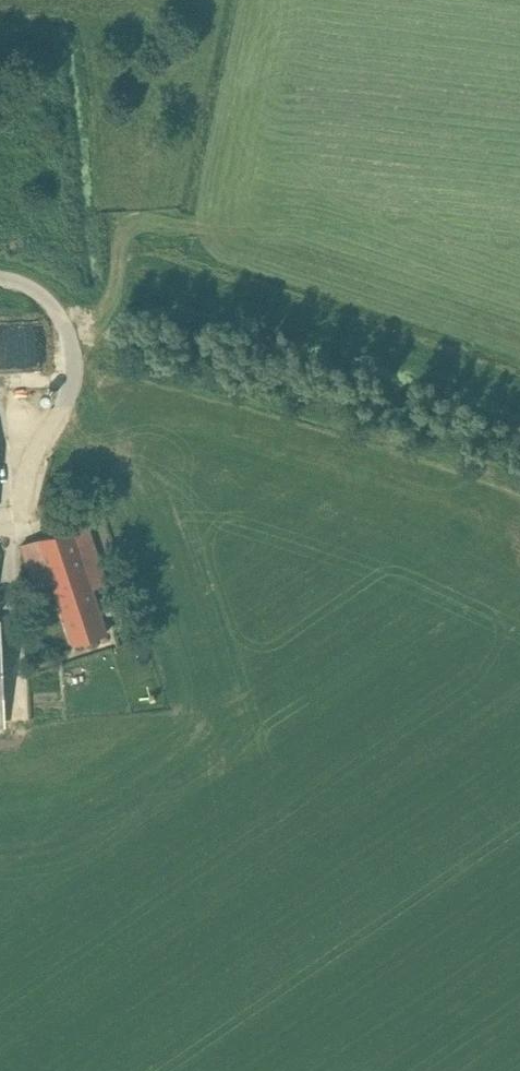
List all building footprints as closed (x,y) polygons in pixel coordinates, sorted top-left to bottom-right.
[(87,524),(26,544),(40,585),(53,581),(74,644),(108,632),(93,586),(106,582),(87,524)]
